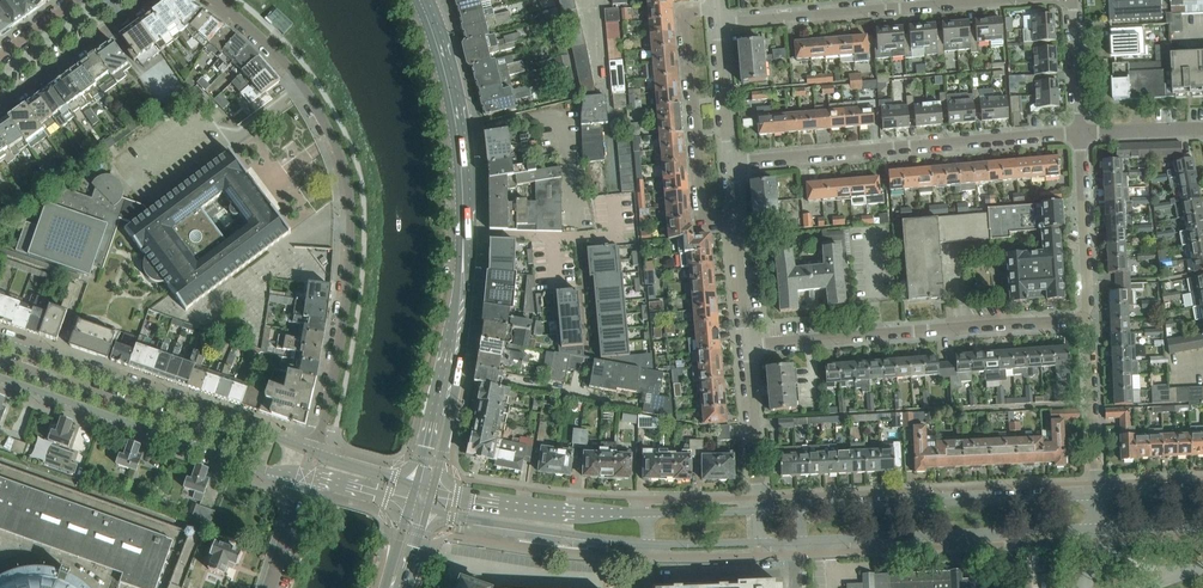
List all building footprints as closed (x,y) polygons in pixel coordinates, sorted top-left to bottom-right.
[(12,0),(0,0),(0,8),(13,27),(25,18),(12,0)] [(30,0),(12,0),(25,18),(37,10),(30,0)] [(37,10),(49,1),(49,0),(30,0),(37,10)] [(203,10),(195,5),(186,0),(170,0),(166,3),(185,30),(203,10)] [(456,4),(459,16),(483,11),(481,3),(494,0),(474,0),(456,4)] [(554,0),(539,0),(542,9),(549,7),(550,8),(556,6),(554,0)] [(1109,6),(1110,9),(1110,21),(1163,18),(1162,0),(1109,0),(1109,6)] [(1172,13),(1172,15),(1182,14),(1186,14),(1186,2),(1186,0),(1171,0),(1172,13)] [(673,17),(672,2),(662,3),(662,2),(648,3),(649,22),(672,20),(672,18),(673,17)] [(185,30),(166,3),(153,13),(174,42),(182,36),(192,50),(196,46),(193,41),(185,30)] [(576,10),(574,3),(560,7),(562,14),(576,10)] [(559,17),(556,6),(550,8),(553,19),(559,17)] [(0,8),(0,36),(13,27),(0,8)] [(463,29),(512,17),(510,11),(494,15),(492,8),(483,11),(459,16),(463,29)] [(619,22),(618,16),(618,9),(605,10),(605,17),(606,23),(619,22)] [(193,41),(214,18),(203,10),(185,30),(193,41)] [(271,12),(265,19),(271,25),(272,24),(278,30),(280,28),(285,32),(283,35),(292,25),(276,10),(273,14),(271,12)] [(578,18),(576,10),(562,14),(564,22),(578,18)] [(174,42),(153,13),(139,23),(160,52),(161,52),(160,51),(174,42)] [(1055,28),(1054,14),(1032,15),(1033,29),(1055,28)] [(1183,29),(1182,14),(1172,15),(1173,24),(1169,24),(1170,33),(1183,32),(1183,29)] [(513,22),(512,17),(463,29),(466,41),(489,35),(487,29),(513,22)] [(1014,31),(1013,17),(1006,18),(1007,31),(1014,31)] [(204,48),(225,27),(224,26),(214,18),(193,41),(196,46),(199,44),(204,48)] [(580,25),(578,18),(564,22),(566,29),(580,25)] [(1004,40),(1002,18),(989,19),(990,41),(991,48),(1004,46),(1004,40)] [(990,41),(989,19),(975,20),(976,28),(969,29),(971,46),(977,45),(977,43),(990,41)] [(674,26),(674,22),(672,21),(672,20),(649,22),(651,36),(673,34),(673,28),(674,26)] [(971,46),(969,29),(968,21),(955,22),(958,50),(971,49),(971,46)] [(958,50),(955,22),(942,24),(943,31),(944,48),(945,52),(958,50)] [(139,23),(120,36),(131,50),(128,52),(134,61),(137,59),(142,65),(160,52),(139,23)] [(944,48),(943,31),(936,32),(936,24),(922,25),(925,55),(938,54),(937,48),(944,48)] [(582,32),(580,25),(566,29),(568,36),(582,32)] [(925,55),(922,25),(909,26),(910,34),(903,34),(905,51),(911,51),(912,58),(913,58),(925,57),(925,55)] [(218,58),(237,37),(225,27),(204,48),(207,50),(206,51),(210,55),(212,53),(217,58),(218,58)] [(905,51),(903,34),(903,27),(889,28),(892,57),(905,56),(905,51)] [(1111,29),(1111,33),(1111,34),(1111,37),(1111,38),(1112,57),(1146,55),(1144,27),(1111,29)] [(892,57),(889,28),(876,29),(878,49),(875,49),(876,59),(892,57)] [(1033,29),(1027,29),(1027,42),(1031,42),(1048,41),(1056,41),(1055,28),(1033,29)] [(759,31),(744,32),(745,41),(760,40),(759,31)] [(584,40),(582,32),(568,36),(570,44),(584,40)] [(465,55),(514,42),(521,41),(519,33),(504,37),(504,39),(497,41),(495,34),(489,36),(489,35),(466,41),(464,41),(462,45),(465,55)] [(674,40),(673,34),(651,36),(652,50),(675,48),(675,47),(676,46),(675,41),(674,40)] [(867,36),(852,37),(854,55),(854,62),(869,61),(867,36)] [(229,67),(249,48),(237,37),(218,58),(224,63),(218,69),(223,73),(229,67)] [(854,55),(852,37),(838,38),(839,56),(854,55)] [(839,56),(838,38),(823,40),(825,58),(839,56)] [(586,47),(584,40),(570,44),(572,49),(573,51),(585,48),(586,47)] [(825,58),(823,40),(809,41),(811,59),(825,58)] [(762,41),(738,43),(740,63),(764,61),(762,41)] [(811,59),(809,41),(794,42),(796,60),(811,59)] [(1048,48),(1048,41),(1031,42),(1031,49),(1034,49),(1034,62),(1056,61),(1056,47),(1048,48)] [(132,67),(113,42),(96,54),(118,83),(127,77),(124,73),(132,67)] [(515,48),(514,42),(465,55),(467,65),(471,67),(472,66),(495,61),(495,60),(491,61),(489,54),(515,48)] [(1170,45),(1157,46),(1157,61),(1171,60),(1170,45)] [(588,54),(586,47),(585,48),(573,51),(574,57),(588,54)] [(239,77),(260,59),(249,48),(229,67),(239,77)] [(677,55),(676,50),(675,49),(675,48),(652,50),(653,64),(676,62),(675,56),(677,55)] [(1172,61),(1174,93),(1186,92),(1186,95),(1193,94),(1193,92),(1202,91),(1202,53),(1172,54),(1172,61)] [(118,83),(96,54),(82,65),(103,94),(118,83)] [(589,61),(588,54),(574,57),(575,63),(589,61)] [(475,78),(524,66),(523,61),(514,63),(512,55),(495,60),(495,61),(472,66),(475,78)] [(571,68),(569,55),(562,56),(565,69),(571,68)] [(239,77),(232,82),(241,92),(269,70),(260,59),(239,77)] [(622,60),(609,61),(612,93),(625,92),(622,60)] [(590,68),(589,61),(575,63),(577,71),(590,68)] [(765,80),(764,61),(740,63),(741,82),(765,80)] [(1057,74),(1056,61),(1034,62),(1035,75),(1033,75),(1033,82),(1035,82),(1050,81),(1049,75),(1057,74)] [(1174,93),(1172,61),(1157,62),(1113,65),(1114,79),(1113,79),(1114,100),(1166,98),(1166,97),(1174,97),(1174,93)] [(676,69),(676,62),(653,64),(646,65),(647,79),(654,78),(654,79),(677,77),(677,76),(678,74),(678,70),(676,69)] [(103,94),(82,65),(67,75),(88,104),(103,94)] [(525,71),(524,66),(475,78),(478,90),(511,82),(509,76),(525,71)] [(592,75),(590,68),(577,71),(578,78),(592,75)] [(266,91),(279,81),(269,70),(241,92),(240,93),(245,98),(250,94),(254,100),(249,104),(255,112),(272,99),(266,91)] [(88,104),(67,75),(53,86),(70,110),(72,113),(80,108),(81,109),(88,104)] [(593,82),(592,75),(578,78),(580,85),(593,82)] [(827,82),(827,75),(812,76),(813,83),(827,82)] [(189,76),(183,81),(189,89),(195,84),(189,76)] [(203,77),(198,82),(199,83),(206,90),(211,85),(203,77)] [(677,78),(677,77),(654,79),(656,93),(678,91),(678,85),(679,84),(679,79),(677,78)] [(577,94),(574,80),(565,82),(568,96),(577,94)] [(1057,81),(1050,81),(1035,82),(1036,94),(1058,93),(1057,81)] [(481,103),(530,90),(529,86),(513,90),(511,82),(478,90),(481,103)] [(595,89),(593,82),(580,85),(581,92),(595,89)] [(197,85),(188,93),(200,108),(209,101),(197,85)] [(72,113),(70,110),(53,86),(38,96),(58,123),(57,123),(61,128),(68,123),(67,122),(75,116),(72,113)] [(995,120),(993,98),(992,98),(992,91),(991,88),(979,90),(980,92),(980,97),(974,97),(975,114),(981,113),(982,121),(995,120)] [(596,96),(595,89),(581,92),(582,98),(596,96)] [(530,90),(481,103),(485,116),(518,108),(516,100),(531,96),(530,91),(530,90)] [(679,98),(678,91),(656,93),(657,108),(680,106),(680,104),(681,103),(680,99),(679,98)] [(771,99),(770,91),(752,92),(752,100),(771,99)] [(974,97),(973,94),(967,95),(967,93),(960,94),(963,123),(976,122),(975,114),(974,97)] [(1059,107),(1058,93),(1036,94),(1036,103),(1030,107),(1031,114),(1039,113),(1039,108),(1059,107)] [(221,94),(215,100),(219,104),(225,98),(221,94)] [(627,107),(626,94),(613,95),(614,109),(627,107)] [(963,123),(960,94),(946,95),(947,100),(949,116),(949,124),(963,123)] [(58,123),(38,96),(26,105),(44,130),(43,131),(48,137),(48,138),(51,136),(47,130),(50,129),(49,128),(57,123),(58,123)] [(608,123),(605,98),(605,96),(596,96),(582,98),(583,102),(581,117),(581,126),(601,124),(608,123)] [(1019,96),(1011,97),(1012,113),(1020,113),(1019,96)] [(1008,119),(1006,97),(993,98),(995,120),(1008,119)] [(896,129),(894,107),(894,100),(879,101),(879,112),(881,111),(883,130),(896,129)] [(949,116),(947,100),(940,100),(940,103),(928,104),(929,126),(943,125),(942,117),(949,116)] [(875,101),(858,102),(860,126),(875,125),(873,108),(876,108),(875,101)] [(860,126),(858,102),(844,103),(844,109),(846,127),(860,126)] [(929,126),(928,104),(914,105),(914,103),(907,103),(907,106),(909,120),(915,119),(916,127),(929,126)] [(44,130),(26,105),(8,118),(27,143),(29,146),(31,149),(48,137),(43,131),(44,130)] [(158,105),(149,112),(152,116),(162,110),(158,105)] [(680,107),(680,106),(657,108),(658,122),(681,120),(680,114),(682,112),(681,108),(680,107)] [(772,106),(757,108),(759,135),(774,134),(773,116),(772,106)] [(831,129),(830,111),(824,111),(823,106),(815,107),(815,112),(817,130),(831,129)] [(907,106),(894,107),(896,129),(909,128),(909,120),(907,106)] [(91,108),(84,113),(93,125),(100,121),(91,108)] [(846,127),(844,109),(830,111),(831,129),(846,127)] [(815,112),(801,113),(803,131),(817,130),(815,112)] [(803,131),(801,113),(787,114),(788,132),(803,131)] [(788,132),(787,114),(773,116),(774,134),(788,132)] [(8,118),(0,124),(0,137),(15,157),(21,152),(20,151),(29,146),(27,143),(8,118)] [(130,133),(145,122),(142,118),(127,129),(130,133)] [(682,126),(681,120),(658,122),(660,136),(682,134),(682,133),(683,132),(683,127),(682,126)] [(604,161),(601,124),(581,126),(582,138),(583,163),(604,161)] [(514,136),(513,129),(485,134),(487,150),(537,141),(537,140),(529,142),(528,135),(514,136)] [(682,135),(682,134),(660,136),(661,150),(684,148),(683,142),(684,141),(684,136),(682,135)] [(0,137),(0,164),(5,160),(8,164),(16,158),(15,157),(0,137)] [(538,149),(537,141),(487,150),(488,165),(517,160),(516,152),(538,149)] [(617,142),(618,149),(630,148),(629,141),(617,142)] [(87,165),(101,155),(95,147),(81,157),(87,165)] [(630,148),(618,149),(618,156),(631,155),(630,148)] [(684,155),(684,148),(661,150),(662,164),(685,162),(686,160),(685,156),(684,155)] [(187,309),(288,234),(289,234),(291,233),(272,208),(265,199),(263,197),(257,187),(255,185),(248,176),(229,151),(228,152),(228,153),(149,212),(144,206),(122,198),(123,196),(123,194),(123,192),(123,190),(123,188),(122,185),(121,184),(120,182),(118,180),(117,179),(115,178),(114,177),(112,176),(110,176),(108,175),(106,175),(104,176),(102,176),(100,177),(98,178),(97,179),(95,180),(94,181),(93,183),(92,185),(96,188),(95,191),(92,198),(67,190),(48,204),(46,203),(44,210),(38,226),(26,222),(16,251),(28,255),(90,277),(94,266),(102,269),(120,219),(129,222),(131,225),(126,228),(124,229),(143,254),(145,253),(147,255),(146,257),(145,259),(144,261),(143,263),(143,265),(143,267),(143,269),(144,271),(145,273),(145,275),(147,276),(148,278),(149,279),(151,280),(153,281),(155,282),(157,283),(159,283),(161,283),(163,283),(165,283),(167,282),(169,285),(167,286),(186,311),(187,310),(187,309)] [(618,156),(619,163),(631,162),(631,155),(618,156)] [(1058,157),(1044,158),(1045,177),(1060,175),(1059,165),(1061,165),(1060,160),(1058,160),(1058,157)] [(1045,177),(1044,158),(1029,160),(1031,178),(1045,177)] [(1167,174),(1160,175),(1161,182),(1169,181),(1168,177),(1196,172),(1193,158),(1173,162),(1175,169),(1167,171),(1167,174)] [(489,179),(561,169),(561,167),(557,168),(556,160),(535,164),(518,166),(517,160),(488,165),(489,179)] [(1031,178),(1029,160),(1015,161),(1017,179),(1031,178)] [(1122,174),(1121,160),(1117,160),(1103,160),(1104,175),(1122,174)] [(1017,179),(1015,161),(1001,162),(1003,180),(1017,179)] [(75,173),(82,168),(77,162),(71,167),(75,173)] [(619,163),(620,171),(632,169),(631,162),(619,163)] [(685,164),(685,162),(662,164),(663,179),(686,177),(685,171),(687,170),(686,165),(685,164)] [(1003,180),(1001,162),(987,163),(989,182),(1003,180)] [(989,182),(987,163),(973,165),(975,183),(989,182)] [(975,190),(975,183),(973,165),(959,166),(961,191),(975,190)] [(961,191),(959,166),(945,167),(946,185),(955,185),(955,193),(961,192),(961,191)] [(946,185),(945,167),(931,168),(932,187),(933,186),(946,185)] [(932,187),(931,168),(917,169),(918,188),(919,188),(919,193),(933,192),(933,186),(932,187)] [(489,179),(490,230),(562,232),(561,169),(489,179)] [(620,171),(620,178),(633,177),(632,169),(620,171)] [(918,188),(917,169),(903,171),(904,189),(918,188)] [(904,189),(903,171),(888,172),(890,191),(904,189)] [(1196,172),(1168,177),(1169,181),(1171,191),(1179,190),(1198,186),(1196,172)] [(1128,188),(1127,174),(1122,174),(1104,175),(1104,189),(1123,188),(1128,188)] [(1161,182),(1160,175),(1150,177),(1151,183),(1161,182)] [(620,178),(621,185),(633,184),(633,177),(620,178)] [(687,183),(686,177),(663,179),(665,193),(687,191),(687,190),(688,189),(688,185),(687,183)] [(879,177),(864,179),(866,197),(880,195),(879,177)] [(866,197),(864,179),(850,180),(851,198),(866,197)] [(46,180),(38,186),(44,194),(52,188),(46,180)] [(851,198),(850,180),(835,181),(837,199),(851,198)] [(775,181),(751,183),(752,203),(777,201),(775,181)] [(837,199),(835,181),(821,182),(823,200),(837,199)] [(823,200),(821,182),(806,184),(808,201),(823,200)] [(621,186),(622,193),(635,192),(634,185),(621,186)] [(1201,200),(1198,186),(1179,190),(1180,198),(1170,200),(1170,202),(1162,203),(1163,210),(1172,208),(1171,205),(1175,205),(1201,200)] [(1123,202),(1123,188),(1104,189),(1105,203),(1123,202)] [(687,193),(687,191),(665,193),(666,208),(689,206),(688,199),(689,198),(689,194),(687,193)] [(1061,198),(1061,191),(1046,192),(1047,199),(1061,198)] [(31,205),(34,203),(31,198),(25,203),(28,207),(31,205)] [(1175,205),(1178,218),(1184,217),(1202,214),(1202,212),(1201,200),(1175,205)] [(779,220),(777,201),(752,203),(754,222),(779,220)] [(1123,202),(1105,203),(1105,217),(1124,216),(1124,207),(1132,207),(1132,205),(1132,201),(1123,202)] [(991,208),(987,208),(988,214),(990,239),(1010,238),(1009,232),(1040,230),(1041,246),(1042,252),(1034,253),(1031,253),(1024,254),(1007,255),(1010,302),(1027,301),(1027,298),(1037,298),(1047,297),(1047,300),(1064,299),(1061,251),(1061,250),(1060,249),(1060,241),(1059,233),(1059,229),(1064,229),(1063,216),(1062,210),(1062,203),(1041,204),(1040,204),(1040,205),(1039,205),(991,208)] [(947,205),(934,206),(935,215),(948,214),(947,205)] [(18,206),(13,210),(17,215),(22,211),(18,206)] [(689,212),(689,206),(666,208),(667,222),(690,220),(690,219),(691,218),(691,213),(689,212)] [(812,214),(803,214),(804,221),(804,228),(813,227),(812,214)] [(969,215),(902,221),(909,300),(931,298),(931,297),(937,297),(937,298),(944,297),(939,241),(990,238),(990,239),(988,214),(978,214),(969,215)] [(1184,217),(1186,231),(1202,228),(1202,214),(1184,217)] [(1131,216),(1124,216),(1105,217),(1106,231),(1125,230),(1131,230),(1131,227),(1133,227),(1133,218),(1131,218),(1131,216)] [(693,237),(692,233),(691,222),(690,221),(690,220),(667,222),(669,239),(683,238),(693,237)] [(1186,231),(1180,232),(1182,246),(1189,245),(1202,242),(1202,228),(1186,231)] [(1125,244),(1125,230),(1106,231),(1107,245),(1125,244)] [(710,243),(709,235),(693,237),(683,238),(683,241),(678,241),(679,253),(680,253),(711,250),(712,248),(711,243),(710,243)] [(490,240),(489,256),(515,257),(516,241),(491,240),(490,240)] [(1189,245),(1191,259),(1202,257),(1202,242),(1189,245)] [(1126,258),(1125,244),(1107,245),(1107,259),(1126,258)] [(605,247),(587,249),(589,263),(620,260),(619,246),(608,247),(608,246),(605,246),(605,247)] [(786,252),(775,253),(777,271),(781,311),(798,311),(796,292),(804,291),(809,291),(810,296),(814,295),(814,290),(819,290),(826,289),(829,308),(846,306),(846,305),(844,285),(842,267),(841,246),(824,247),(822,248),(823,260),(806,262),(806,267),(795,268),(793,251),(786,252)] [(711,257),(711,250),(680,253),(681,268),(689,267),(712,265),(712,261),(713,260),(712,258),(711,257)] [(489,256),(489,272),(515,275),(515,274),(515,257),(489,256)] [(1191,259),(1194,273),(1202,271),(1202,257),(1191,259)] [(1131,284),(1130,279),(1130,272),(1127,272),(1126,258),(1107,259),(1108,274),(1115,273),(1115,284),(1131,284)] [(1176,258),(1167,259),(1169,266),(1177,264),(1176,258)] [(18,270),(20,264),(6,259),(5,265),(18,270)] [(1169,266),(1167,259),(1159,261),(1160,267),(1169,266)] [(620,260),(589,263),(590,277),(593,277),(593,276),(622,274),(621,260),(620,260)] [(654,261),(644,262),(645,272),(655,270),(654,261)] [(32,274),(34,269),(20,264),(18,270),(32,274)] [(712,266),(712,265),(689,267),(690,282),(713,279),(713,273),(714,272),(713,267),(712,266)] [(47,274),(34,269),(32,274),(46,279),(47,274)] [(485,306),(513,311),(517,274),(515,274),(515,275),(489,272),(485,306)] [(59,278),(47,274),(46,279),(57,283),(59,278)] [(622,274),(593,276),(593,277),(595,290),(623,287),(622,274)] [(527,275),(525,312),(535,313),(532,289),(536,289),(534,276),(527,275)] [(1188,279),(1191,293),(1202,291),(1202,276),(1188,279)] [(714,286),(713,279),(690,282),(691,296),(714,294),(714,292),(715,291),(715,287),(714,286)] [(77,285),(70,282),(68,288),(75,291),(77,285)] [(329,306),(332,287),(324,286),(305,283),(303,294),(271,290),(270,296),(329,306)] [(1143,291),(1143,284),(1143,283),(1131,284),(1115,284),(1116,291),(1109,292),(1110,306),(1128,306),(1133,305),(1133,291),(1143,291)] [(655,286),(647,287),(649,299),(656,298),(655,286)] [(623,287),(595,290),(596,303),(625,301),(623,287)] [(73,297),(75,291),(68,288),(66,294),(73,297)] [(10,294),(0,291),(0,321),(10,294)] [(578,291),(554,293),(555,307),(579,305),(578,291)] [(1191,293),(1193,307),(1194,307),(1202,305),(1202,291),(1191,293)] [(1172,299),(1171,293),(1162,294),(1163,301),(1172,299)] [(14,326),(22,304),(20,303),(22,299),(10,294),(0,321),(14,326)] [(71,303),(73,297),(66,294),(63,301),(71,303)] [(715,295),(714,294),(691,296),(693,310),(716,308),(715,301),(716,300),(716,296),(715,295)] [(27,331),(39,297),(32,295),(28,306),(22,304),(14,326),(27,331)] [(1160,307),(1159,295),(1150,296),(1150,301),(1150,308),(1160,307)] [(329,306),(270,296),(269,302),(294,306),(293,316),(290,316),(326,323),(327,316),(329,306)] [(48,313),(47,313),(40,310),(44,299),(39,297),(27,331),(40,335),(48,313)] [(68,309),(71,303),(63,301),(61,307),(68,309)] [(625,301),(596,303),(597,317),(626,314),(625,301)] [(662,301),(649,303),(650,312),(663,310),(662,301)] [(555,307),(552,307),(553,322),(556,321),(580,319),(579,305),(555,307)] [(1194,307),(1193,307),(1195,321),(1202,319),(1202,305),(1194,307)] [(68,312),(67,312),(50,306),(47,313),(48,313),(40,335),(57,341),(68,312)] [(514,319),(515,311),(485,306),(483,322),(513,328),(531,331),(532,322),(514,319)] [(1129,320),(1128,306),(1110,306),(1110,321),(1129,320)] [(716,314),(716,308),(693,310),(694,324),(717,322),(717,321),(718,320),(718,315),(716,314)] [(626,314),(597,317),(598,331),(627,328),(626,314)] [(324,337),(326,323),(290,316),(289,322),(300,324),(299,332),(324,337)] [(181,328),(183,322),(173,318),(171,324),(181,328)] [(580,319),(556,321),(557,334),(582,332),(580,319)] [(1130,333),(1129,320),(1110,321),(1111,335),(1130,334),(1130,333)] [(1175,327),(1174,320),(1165,322),(1166,336),(1172,336),(1170,328),(1175,327)] [(79,321),(71,346),(108,359),(116,334),(79,321)] [(196,327),(183,322),(181,328),(182,328),(183,328),(194,332),(196,327)] [(511,336),(513,328),(483,322),(481,339),(510,344),(512,342),(513,338),(511,336)] [(717,324),(717,322),(694,324),(695,339),(718,337),(718,330),(719,329),(719,325),(717,324)] [(265,326),(263,340),(269,341),(272,327),(265,326)] [(675,326),(664,327),(665,335),(675,334),(675,326)] [(627,328),(598,331),(600,344),(628,342),(627,328)] [(134,345),(137,337),(135,336),(125,332),(121,341),(134,345)] [(321,351),(324,337),(299,332),(298,339),(292,337),(279,335),(278,342),(321,351)] [(582,332),(557,334),(559,353),(584,357),(582,332)] [(1135,348),(1135,334),(1135,333),(1130,333),(1130,334),(1111,335),(1111,349),(1135,348)] [(1198,349),(1196,335),(1189,336),(1191,350),(1198,349)] [(140,370),(148,349),(142,347),(146,338),(140,336),(139,337),(137,337),(134,345),(136,346),(134,351),(132,350),(127,366),(140,370)] [(1191,350),(1189,336),(1182,338),(1184,352),(1191,350)] [(719,343),(718,337),(695,339),(689,339),(690,354),(697,353),(720,351),(720,350),(721,349),(720,344),(719,343)] [(163,378),(171,357),(166,355),(171,340),(166,338),(164,344),(162,343),(151,374),(163,378)] [(1184,352),(1182,338),(1174,339),(1177,353),(1184,352)] [(481,341),(479,354),(502,358),(502,359),(523,363),(524,355),(508,352),(510,344),(481,339),(481,341)] [(1177,353),(1174,339),(1167,340),(1170,354),(1177,353)] [(267,353),(269,341),(263,340),(261,352),(267,353)] [(151,374),(162,343),(159,342),(158,343),(152,341),(149,349),(148,349),(140,370),(151,374)] [(319,365),(321,351),(278,342),(276,348),(296,352),(294,359),(319,365)] [(628,342),(600,344),(601,360),(613,362),(612,358),(630,356),(628,342)] [(175,383),(184,357),(179,355),(182,346),(177,343),(172,358),(171,357),(163,378),(175,383)] [(127,366),(132,350),(116,345),(111,360),(127,366)] [(1068,346),(1054,347),(1055,366),(1070,365),(1068,346)] [(1055,366),(1054,347),(1040,348),(1041,367),(1055,366)] [(208,371),(209,371),(210,368),(202,366),(207,350),(201,348),(199,353),(199,352),(187,387),(201,392),(208,371)] [(1041,367),(1040,348),(1026,349),(1028,377),(1032,377),(1035,374),(1035,367),(1041,367)] [(1136,361),(1135,348),(1111,349),(1112,363),(1130,362),(1136,361)] [(1028,377),(1026,349),(1012,350),(1013,375),(1022,374),(1022,375),(1025,378),(1028,377)] [(1013,375),(1012,350),(998,351),(1000,381),(1006,380),(1006,375),(1013,375)] [(187,387),(199,352),(194,351),(191,361),(185,359),(185,357),(184,357),(175,383),(187,387)] [(720,353),(720,351),(697,353),(698,368),(721,366),(720,359),(722,358),(721,354),(720,353)] [(1000,381),(998,351),(984,352),(985,372),(986,382),(1000,381)] [(985,372),(984,352),(970,353),(971,373),(985,372)] [(570,356),(555,353),(552,367),(550,380),(565,383),(567,370),(570,356)] [(971,373),(970,353),(955,355),(956,362),(945,362),(946,378),(950,377),(950,389),(962,388),(961,382),(972,381),(971,373)] [(479,354),(476,368),(503,373),(504,368),(521,371),(522,366),(527,367),(528,364),(523,363),(502,359),(502,358),(479,354)] [(234,382),(235,377),(229,375),(235,359),(229,356),(227,361),(226,361),(214,396),(228,401),(235,382),(234,382)] [(584,358),(570,356),(567,370),(571,370),(574,369),(577,368),(579,367),(580,365),(582,363),(583,361),(584,358)] [(946,378),(945,362),(938,363),(938,356),(923,357),(925,376),(939,375),(939,378),(946,378)] [(925,376),(923,357),(909,358),(911,377),(925,376)] [(911,377),(909,358),(895,360),(897,378),(911,377)] [(214,396),(226,361),(221,359),(216,374),(209,371),(208,371),(201,392),(214,396)] [(316,379),(319,365),(294,359),(293,366),(281,363),(266,361),(264,367),(273,369),(288,373),(316,379)] [(594,360),(589,387),(616,392),(617,389),(652,395),(650,404),(644,403),(642,413),(673,418),(671,398),(659,396),(663,374),(664,373),(613,363),(609,363),(601,361),(594,360)] [(897,378),(895,360),(881,361),(883,379),(897,378)] [(684,361),(677,361),(676,369),(684,368),(684,361)] [(883,379),(881,361),(867,362),(869,381),(883,379)] [(869,381),(867,362),(853,363),(855,382),(855,389),(860,388),(862,390),(863,393),(869,392),(869,381)] [(1131,376),(1130,362),(1112,363),(1113,377),(1131,376)] [(853,363),(839,364),(841,383),(841,388),(848,388),(847,382),(855,382),(853,363)] [(841,383),(839,364),(825,365),(827,391),(829,390),(834,387),(836,387),(836,383),(841,383)] [(722,372),(721,366),(698,368),(699,382),(722,380),(722,378),(723,377),(723,373),(722,372)] [(799,408),(796,369),(796,367),(792,368),(792,366),(767,368),(768,387),(766,387),(767,394),(769,394),(771,412),(797,410),(797,408),(799,408)] [(248,385),(249,385),(255,370),(248,367),(242,383),(236,381),(236,378),(235,377),(234,382),(235,382),(228,401),(241,406),(248,385)] [(502,378),(503,373),(476,368),(474,382),(481,384),(500,387),(502,378)] [(308,415),(316,379),(288,373),(284,390),(269,385),(267,391),(259,412),(274,417),(292,424),(291,425),(296,427),(297,426),(305,429),(307,420),(308,420),(309,415),(308,415)] [(1132,390),(1131,376),(1113,377),(1113,391),(1132,390)] [(722,381),(722,380),(699,382),(700,396),(724,394),(723,388),(724,386),(724,382),(722,381)] [(509,398),(511,389),(500,387),(481,384),(477,401),(479,401),(503,406),(504,397),(509,398)] [(681,384),(673,385),(675,398),(682,397),(681,384)] [(259,412),(267,391),(249,385),(248,385),(241,406),(259,412)] [(1170,403),(1170,389),(1169,385),(1151,386),(1152,392),(1161,392),(1161,403),(1170,403)] [(1132,404),(1132,390),(1113,391),(1114,405),(1132,404)] [(1161,392),(1152,392),(1152,404),(1161,403),(1161,392)] [(724,400),(724,394),(700,396),(702,410),(725,408),(725,407),(726,406),(725,401),(724,400)] [(998,396),(995,396),(996,404),(998,404),(998,405),(1005,404),(1004,396),(998,396)] [(506,424),(510,406),(507,406),(507,407),(503,406),(479,401),(478,409),(476,410),(476,414),(477,416),(476,418),(506,424)] [(1189,403),(1189,406),(1189,412),(1192,411),(1191,406),(1202,406),(1202,402),(1189,403)] [(726,410),(725,409),(725,408),(702,410),(703,425),(726,422),(726,416),(727,415),(726,410)] [(1119,409),(1105,409),(1105,419),(1120,418),(1120,436),(1121,460),(1136,460),(1136,458),(1135,458),(1134,436),(1135,436),(1134,427),(1130,427),(1130,408),(1119,409)] [(614,411),(603,410),(602,422),(613,423),(614,411)] [(1051,438),(1042,438),(1043,463),(1047,463),(1055,463),(1055,466),(1066,466),(1064,420),(1079,420),(1079,410),(1050,411),(1051,430),(1051,438)] [(903,413),(882,414),(882,421),(891,420),(892,428),(901,427),(901,426),(903,426),(903,413)] [(914,413),(903,413),(903,426),(903,428),(913,427),(914,427),(914,426),(914,413)] [(638,429),(660,429),(660,419),(639,415),(638,429)] [(502,440),(506,424),(476,418),(476,420),(474,421),(473,425),(474,427),(473,434),(502,440)] [(49,445),(43,463),(75,474),(78,465),(71,463),(74,453),(59,448),(60,445),(69,448),(72,438),(71,437),(73,431),(70,430),(73,423),(61,419),(56,432),(52,430),(49,440),(52,442),(51,445),(49,445)] [(793,419),(778,420),(779,429),(793,428),(794,428),(794,425),(793,419)] [(540,422),(537,441),(544,442),(547,423),(540,422)] [(12,440),(19,429),(13,425),(6,436),(12,440)] [(730,440),(730,426),(730,425),(717,425),(717,441),(730,440)] [(926,426),(914,426),(914,427),(913,427),(915,473),(926,472),(926,468),(937,468),(936,443),(927,444),(926,426)] [(1190,427),(1190,434),(1191,456),(1202,456),(1202,427),(1190,427)] [(580,445),(582,430),(573,429),(572,444),(580,445)] [(1164,457),(1163,436),(1162,429),(1148,429),(1148,436),(1149,458),(1164,457)] [(588,430),(582,430),(580,445),(587,445),(588,430)] [(530,462),(532,447),(519,444),(512,442),(502,440),(473,434),(472,434),(471,436),(469,438),(466,456),(487,460),(487,458),(496,460),(495,466),(521,471),(524,461),(530,462)] [(1191,456),(1190,434),(1176,435),(1177,457),(1191,456)] [(1025,439),(1016,439),(1017,464),(1026,464),(1033,464),(1043,463),(1042,438),(1033,439),(1032,435),(1025,435),(1025,439)] [(1177,457),(1176,435),(1163,436),(1164,457),(1177,457)] [(1017,464),(1016,439),(1006,440),(1006,436),(998,436),(998,440),(989,441),(990,466),(1017,464)] [(1149,458),(1148,436),(1134,437),(1134,436),(1135,458),(1136,458),(1149,458)] [(990,466),(989,441),(980,441),(980,437),(972,438),(972,441),(963,442),(964,467),(990,466)] [(521,438),(519,444),(532,447),(534,441),(521,438)] [(964,467),(963,442),(954,442),(953,438),(946,439),(946,443),(936,443),(937,468),(964,467)] [(15,440),(11,451),(22,455),(27,443),(15,440)] [(691,456),(695,456),(695,440),(689,440),(689,445),(685,444),(683,451),(682,451),(682,454),(676,454),(676,453),(674,453),(674,480),(675,480),(675,479),(677,481),(679,481),(682,479),(691,479),(691,456)] [(717,480),(717,455),(710,455),(710,452),(703,452),(703,440),(695,440),(695,456),(703,456),(703,479),(710,479),(711,481),(715,481),(717,479),(717,480)] [(615,478),(616,450),(617,443),(602,442),(602,448),(600,478),(615,478)] [(138,454),(140,447),(129,443),(124,456),(120,454),(116,464),(136,471),(140,461),(139,461),(141,455),(138,454)] [(556,473),(559,449),(550,448),(551,445),(542,443),(539,471),(546,472),(547,474),(551,474),(553,473),(556,473)] [(893,444),(879,445),(879,450),(880,472),(895,472),(895,470),(898,470),(897,451),(894,451),(893,444)] [(565,450),(559,449),(556,473),(557,475),(561,476),(563,475),(569,475),(573,448),(565,446),(565,450)] [(809,475),(808,453),(808,451),(804,451),(802,449),(802,446),(794,447),(795,476),(809,475)] [(824,475),(823,453),(822,446),(808,446),(808,451),(808,453),(809,475),(824,475)] [(866,473),(865,451),(865,446),(850,447),(850,451),(851,451),(852,474),(866,473)] [(795,476),(794,447),(772,448),(773,473),(781,473),(781,477),(795,476)] [(600,478),(602,448),(599,448),(599,452),(593,452),(593,449),(585,448),(583,476),(591,477),(593,478),(597,478),(598,477),(599,477),(600,478)] [(632,451),(616,450),(615,478),(616,478),(617,479),(621,480),(623,478),(630,479),(632,451)] [(660,479),(660,450),(659,450),(658,454),(652,454),(652,451),(643,451),(643,479),(651,479),(652,480),(656,480),(658,479),(660,479)] [(674,480),(674,453),(668,453),(668,450),(660,450),(660,479),(674,480)] [(879,450),(865,451),(866,473),(880,472),(879,450)] [(851,451),(850,451),(837,452),(838,474),(852,474),(851,451)] [(726,455),(717,455),(717,480),(718,481),(720,479),(721,481),(725,481),(727,479),(733,479),(734,479),(734,478),(735,478),(735,477),(736,476),(736,475),(735,474),(735,473),(734,473),(734,461),(734,452),(726,452),(726,455)] [(838,474),(837,452),(823,453),(824,475),(838,474)] [(205,478),(208,471),(196,466),(191,479),(187,478),(184,488),(195,492),(193,498),(202,501),(207,485),(206,485),(209,479),(205,478)] [(123,574),(120,583),(135,587),(156,587),(173,540),(167,538),(0,478),(0,530),(123,574)] [(125,479),(121,490),(129,493),(133,482),(125,479)] [(192,503),(188,514),(211,522),(215,511),(192,503)] [(188,529),(186,531),(186,532),(185,533),(187,537),(188,537),(189,537),(192,537),(195,533),(193,529),(188,529)] [(205,557),(201,568),(209,571),(209,570),(224,575),(227,567),(232,568),(234,564),(237,566),(242,553),(215,542),(208,559),(205,557)] [(84,586),(79,582),(73,579),(70,577),(72,572),(62,568),(60,573),(55,572),(48,571),(42,570),(35,570),(29,570),(22,571),(16,573),(10,575),(4,578),(0,580),(0,587),(87,587),(84,586)] [(846,587),(986,587),(986,578),(952,579),(952,571),(862,574),(862,582),(846,582),(846,587)] [(476,586),(477,582),(465,578),(464,582),(461,581),(458,587),(482,587),(476,586)]
